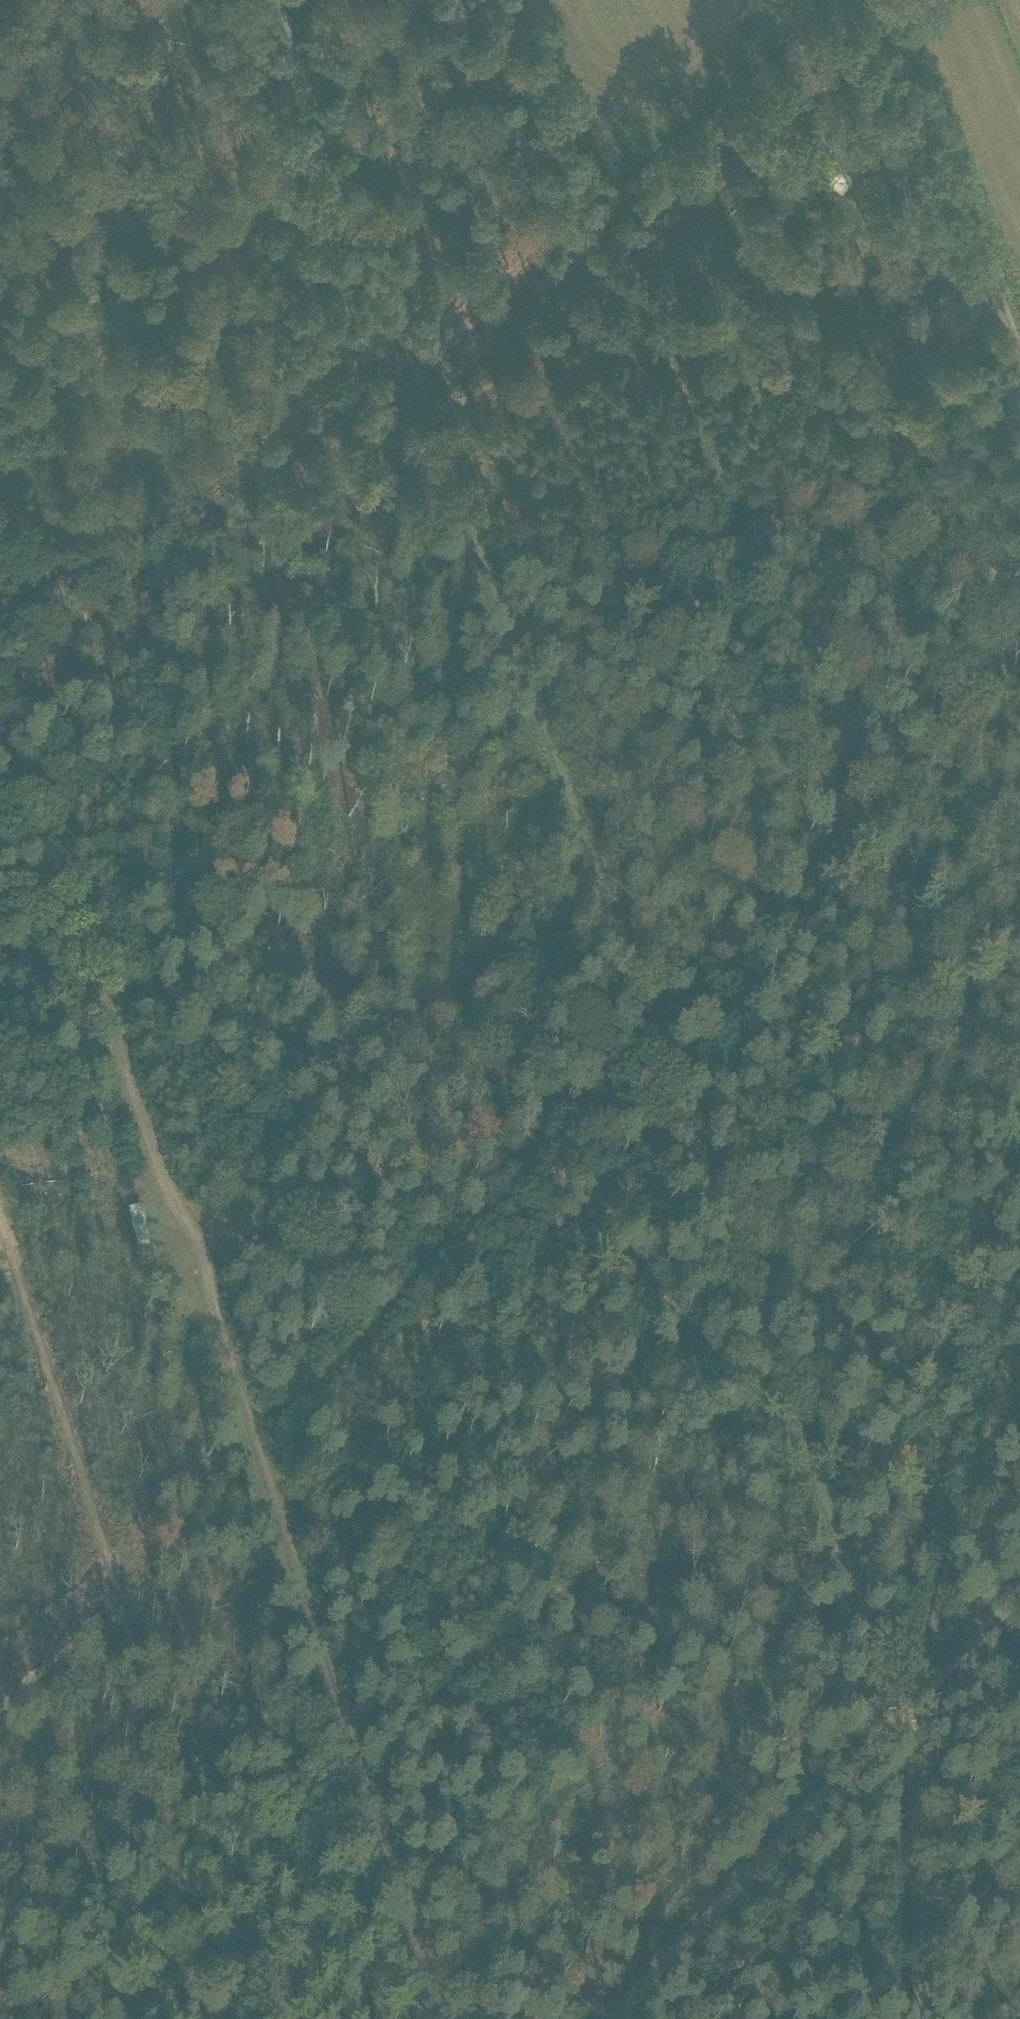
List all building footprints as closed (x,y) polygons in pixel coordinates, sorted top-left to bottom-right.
[(137,1207),(126,1211),(137,1245),(148,1242),(137,1207)]
